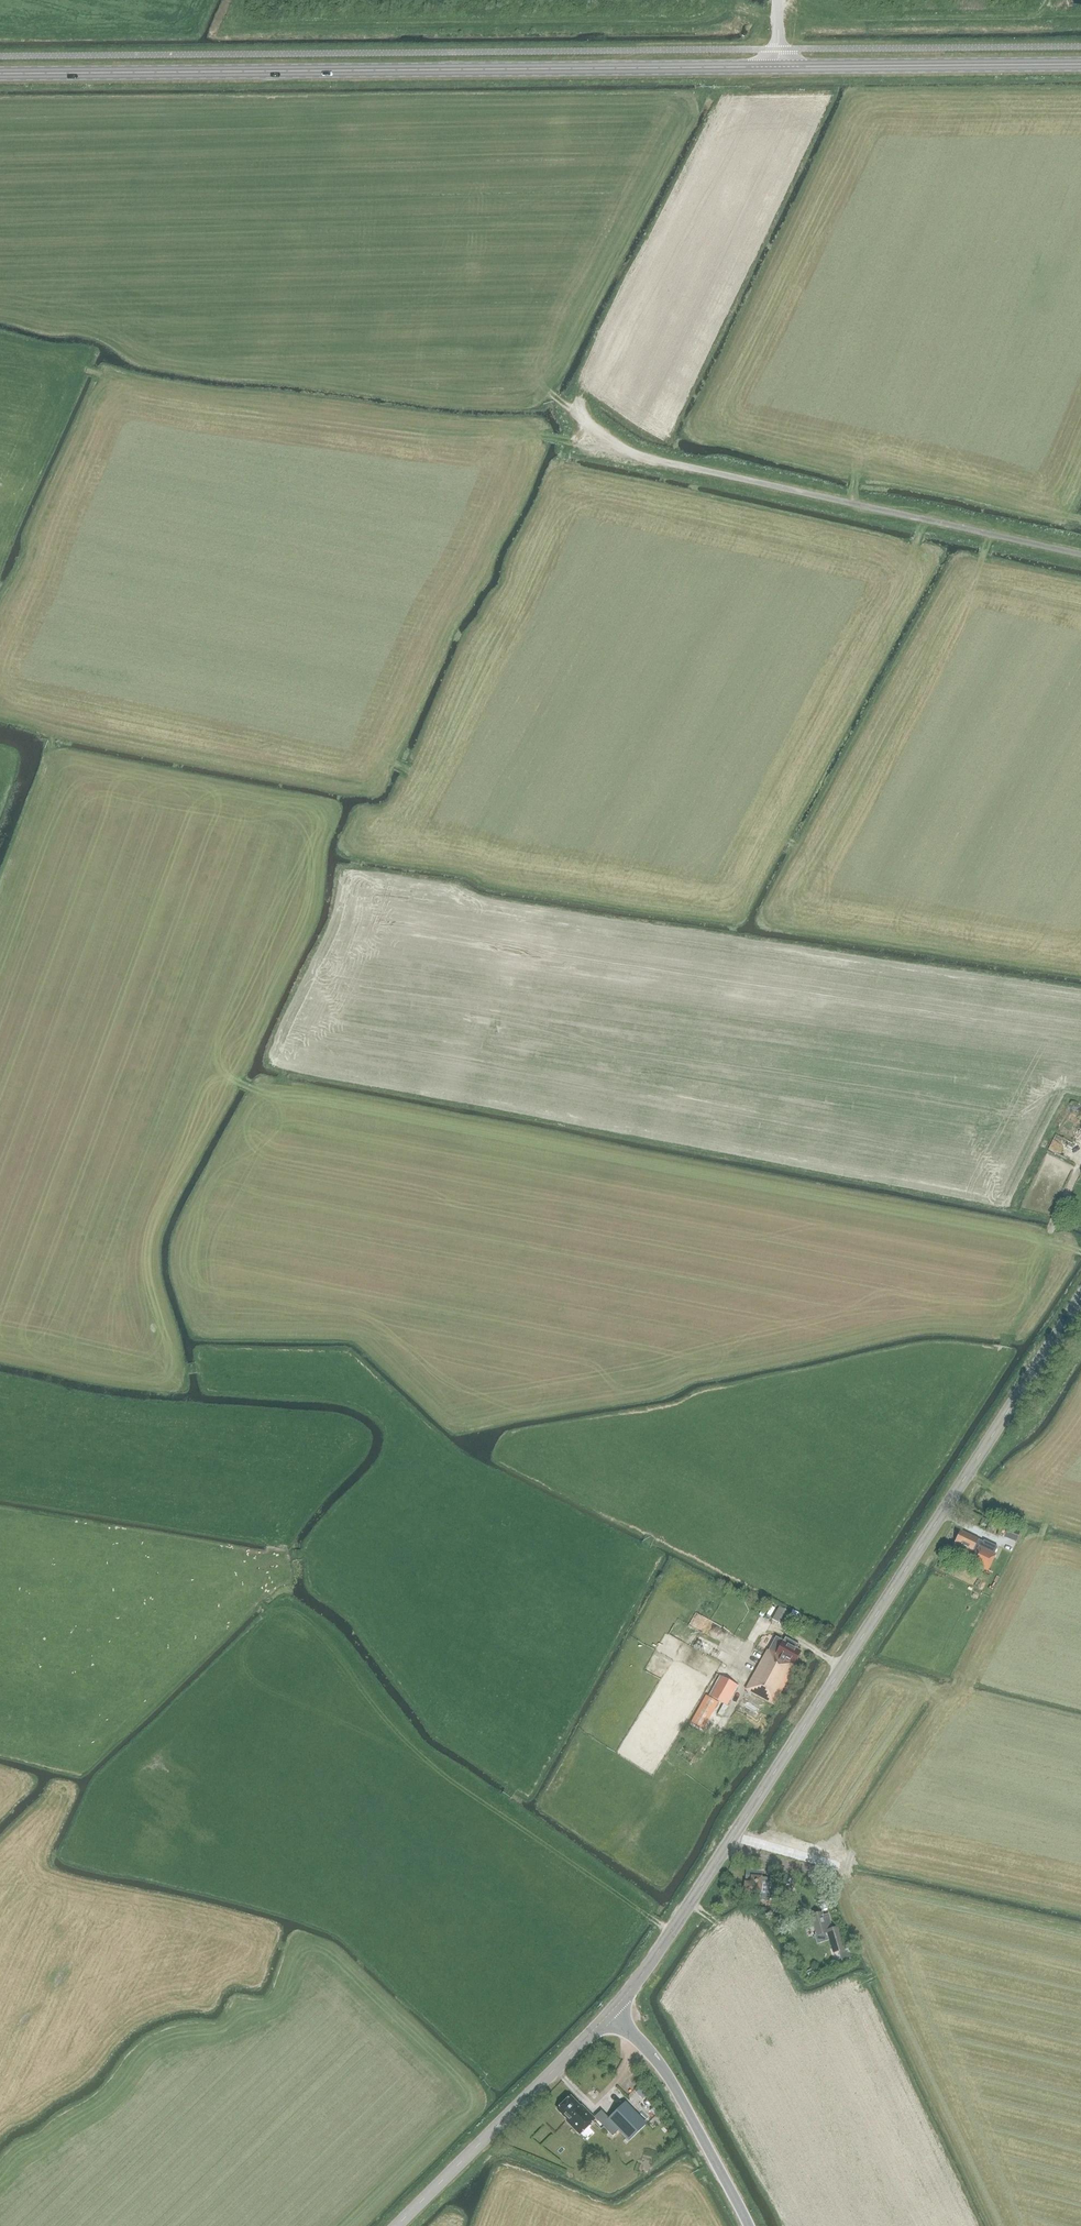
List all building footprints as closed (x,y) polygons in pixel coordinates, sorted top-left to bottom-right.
[(1019,1531),(1007,1527),(1002,1525),(998,1535),(1003,1538),(1004,1534),(1016,1539),(1019,1531)] [(975,1553),(971,1562),(988,1570),(991,1564),(995,1555),(993,1553),(996,1547),(983,1540),(982,1542),(978,1540),(978,1539),(961,1531),(955,1543),(972,1552),(973,1551),(975,1553)] [(772,1620),(784,1626),(791,1613),(779,1606),(772,1620)] [(670,1662),(673,1663),(680,1650),(685,1652),(690,1644),(667,1632),(649,1668),(658,1672),(662,1665),(667,1667),(670,1662)] [(801,1651),(797,1649),(799,1645),(785,1638),(783,1641),(775,1654),(767,1650),(745,1689),(774,1705),(794,1668),(792,1667),(801,1651)] [(709,1696),(726,1705),(737,1685),(720,1676),(709,1696)] [(702,1700),(706,1702),(698,1718),(693,1715),(690,1721),(701,1727),(716,1700),(705,1694),(702,1700)] [(704,1742),(691,1733),(682,1746),(695,1755),(704,1742)] [(763,1868),(745,1867),(744,1882),(750,1882),(751,1876),(762,1877),(763,1868)] [(744,1892),(760,1893),(769,1894),(770,1878),(761,1877),(751,1876),(751,1883),(745,1882),(744,1892)] [(811,1915),(816,1935),(814,1935),(817,1944),(830,1940),(833,1953),(845,1950),(838,1928),(832,1930),(828,1917),(824,1918),(822,1911),(811,1915)] [(648,2092),(643,2085),(636,2092),(642,2098),(648,2092)] [(579,2134),(594,2119),(581,2106),(580,2107),(570,2097),(558,2109),(568,2119),(567,2121),(579,2134)] [(625,2102),(607,2119),(629,2141),(646,2123),(625,2102)] [(659,2130),(664,2135),(668,2131),(663,2126),(659,2130)]
